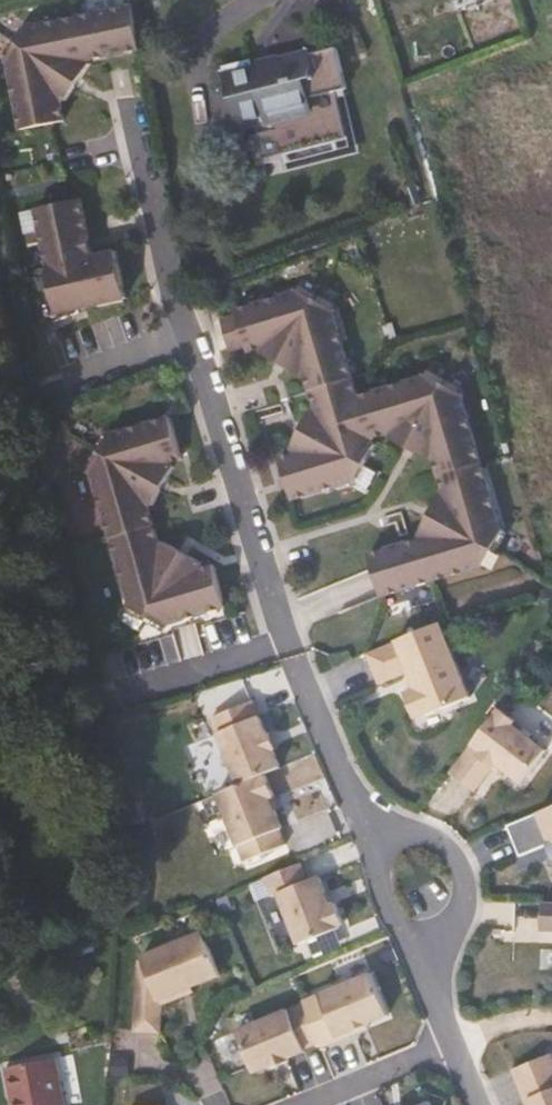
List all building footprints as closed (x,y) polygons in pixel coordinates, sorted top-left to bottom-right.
[(87,68),(82,63),(137,51),(133,9),(32,29),(30,27),(3,64),(6,66),(19,133),(62,124),(57,99),(65,103),(87,68)] [(315,78),(309,53),(281,59),(281,62),(254,68),(252,62),(225,68),(232,97),(304,81),(315,78)] [(312,118),(304,81),(232,97),(239,125),(267,119),(269,128),(312,118)] [(126,302),(116,255),(93,259),(80,202),(34,212),(48,271),(46,271),(56,317),(126,302)] [(501,530),(462,399),(462,396),(424,377),(358,399),(347,360),(333,316),(334,312),(296,292),(293,294),(235,312),(237,318),(221,323),(229,353),(246,349),(247,354),(265,349),(261,356),(299,377),(304,369),(317,417),(311,413),(290,451),(297,456),(280,461),(293,502),(321,493),(352,485),(355,485),(375,448),(371,445),(371,441),(394,434),(391,440),(428,461),(433,454),(447,502),(441,498),(420,536),(426,540),(370,558),(382,599),(457,576),(481,569),(484,571),(505,532),(501,530)] [(398,342),(393,325),(383,327),(388,345),(398,342)] [(153,509),(174,470),(166,467),(181,462),(169,421),(114,438),(109,437),(89,475),(92,477),(111,541),(155,533),(146,506),(153,509)] [(227,610),(214,569),(201,574),(203,566),(164,545),(161,552),(155,533),(111,541),(131,607),(130,610),(168,631),(171,627),(227,610)] [(441,625),(428,631),(367,655),(379,686),(410,674),(412,675),(416,674),(422,687),(417,689),(418,692),(407,696),(417,720),(426,717),(437,714),(472,700),(444,630),(441,625)] [(219,730),(256,715),(250,700),(213,715),(219,730)] [(545,747),(513,719),(514,717),(499,705),(446,767),(470,783),(494,757),(518,777),(545,747)] [(212,732),(232,783),(277,766),(256,715),(219,730),(212,732)] [(285,830),(273,800),(277,799),(267,775),(220,794),(247,862),(288,846),(283,832),(285,830)] [(510,827),(522,858),(551,846),(551,849),(551,810),(510,827)] [(303,945),(336,931),(342,929),(341,927),(345,925),(337,904),(332,906),(321,877),(309,881),(302,864),(300,866),(267,878),(274,898),(281,895),(303,945)] [(544,903),(544,931),(551,931),(551,903),(544,903)] [(142,964),(138,1027),(138,1033),(164,1034),(165,1006),(197,993),(195,988),(224,978),(206,933),(145,957),(147,963),(142,964)] [(390,1015),(372,974),(330,991),(305,1002),(306,1004),(320,1037),(322,1044),(324,1048),(349,1038),(358,1034),(355,1030),(390,1015)] [(291,1060),(308,1052),(307,1049),(322,1044),(320,1037),(306,1004),(239,1033),(256,1074),(274,1066),(275,1069),(291,1062),(291,1060)] [(528,1104),(551,1104),(551,1056),(514,1071),(528,1104)] [(11,1101),(12,1104),(65,1104),(56,1060),(5,1070),(11,1101)]
